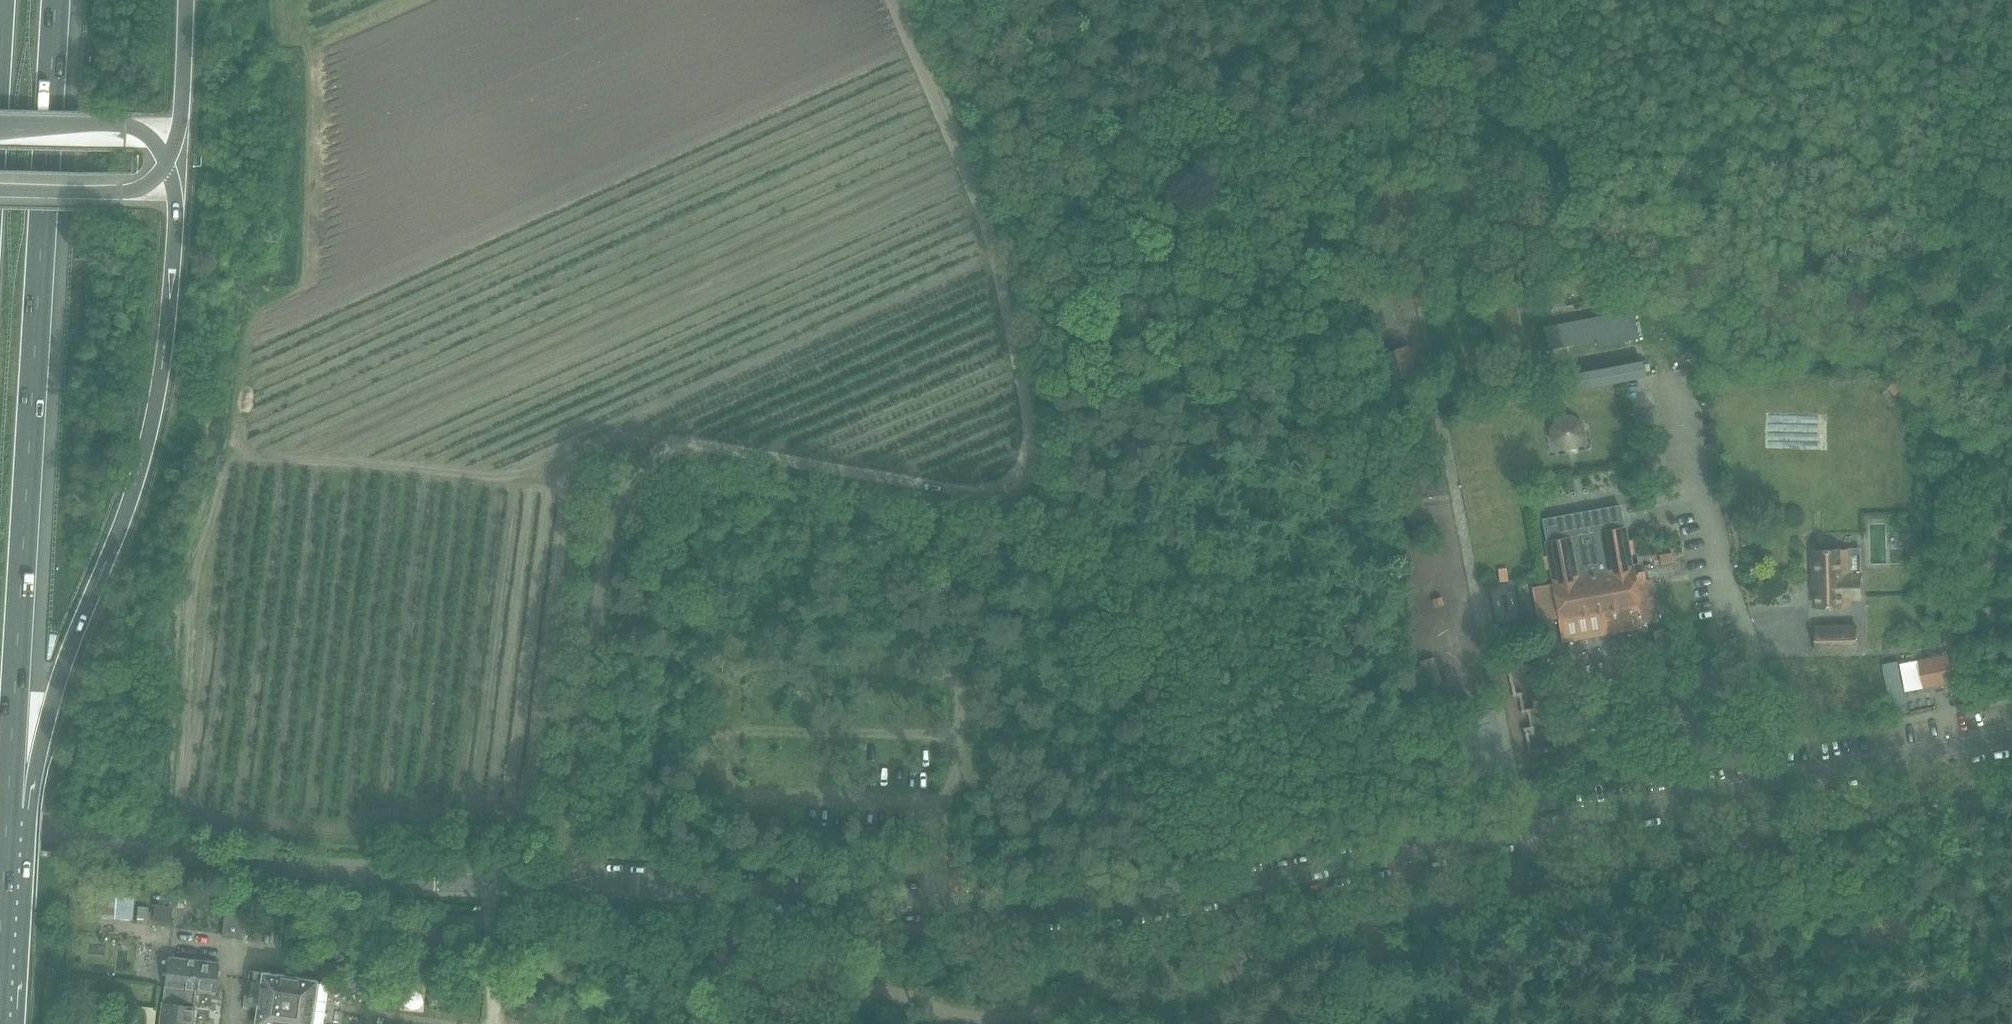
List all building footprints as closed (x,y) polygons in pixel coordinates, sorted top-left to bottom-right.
[(1512,333),(1501,287),(1483,291),(1497,350),(1519,344),(1516,332),(1512,333)] [(1372,294),(1378,328),(1392,326),(1385,291),(1372,294)] [(1632,309),(1591,317),(1596,343),(1597,346),(1638,338),(1632,309)] [(1596,343),(1591,317),(1544,326),(1549,352),(1596,343)] [(1553,376),(1556,393),(1644,376),(1641,359),(1553,376)] [(1547,409),(1558,438),(1585,429),(1574,399),(1547,409)] [(1823,407),(1773,405),(1771,436),(1822,438),(1823,407)] [(1642,627),(1642,623),(1658,620),(1650,578),(1634,581),(1624,528),(1623,528),(1619,505),(1542,519),(1547,541),(1545,542),(1553,583),(1531,587),(1538,621),(1559,617),(1560,619),(1604,611),(1608,633),(1642,627)] [(1816,585),(1816,606),(1849,605),(1849,597),(1861,597),(1860,574),(1848,574),(1848,549),(1813,550),(1814,585),(1816,585)] [(1498,556),(1499,571),(1510,570),(1509,555),(1498,556)] [(1817,627),(1817,651),(1857,650),(1856,626),(1817,627)] [(1926,687),(1953,681),(1954,681),(1949,654),(1920,659),(1926,687)] [(97,918),(133,919),(134,892),(99,891),(97,918)] [(226,904),(223,936),(242,938),(245,906),(226,904)] [(155,919),(170,920),(172,906),(157,905),(155,919)] [(162,1023),(193,1023),(197,989),(217,992),(219,975),(220,975),(221,971),(219,971),(220,962),(170,956),(162,1023)] [(276,1023),(310,1023),(316,979),(264,971),(256,1021),(276,1023)] [(400,987),(402,999),(420,997),(418,984),(400,987)] [(135,1021),(150,1021),(152,996),(136,995),(135,1021)] [(421,1023),(434,1023),(437,1017),(424,1010),(418,1023),(421,1023)] [(92,1018),(72,1015),(71,1023),(91,1023),(92,1018)]
